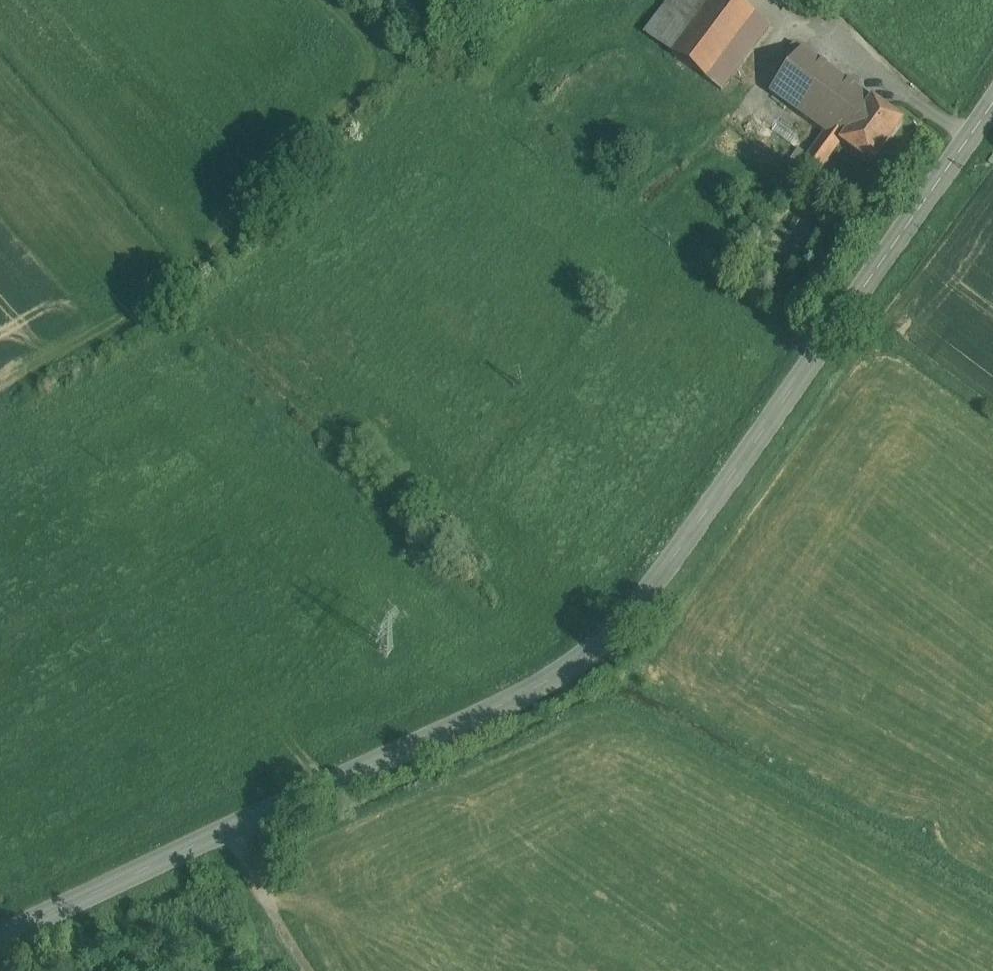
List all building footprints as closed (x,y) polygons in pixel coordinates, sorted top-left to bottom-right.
[(672,56),(706,80),(717,65),(734,76),(755,48),(739,36),(754,15),(734,0),(713,0),(672,56)] [(770,27),(754,15),(739,36),(755,48),(770,27)] [(793,45),(785,56),(792,62),(801,50),(793,45)] [(872,101),(801,50),(792,62),(769,93),(825,134),(840,145),(872,101)] [(734,76),(717,65),(706,80),(722,92),(734,76)] [(872,101),(840,145),(870,167),(902,123),(872,101)] [(799,169),(814,180),(840,145),(825,134),(808,157),(799,169)] [(808,157),(799,150),(790,163),(799,169),(808,157)]
